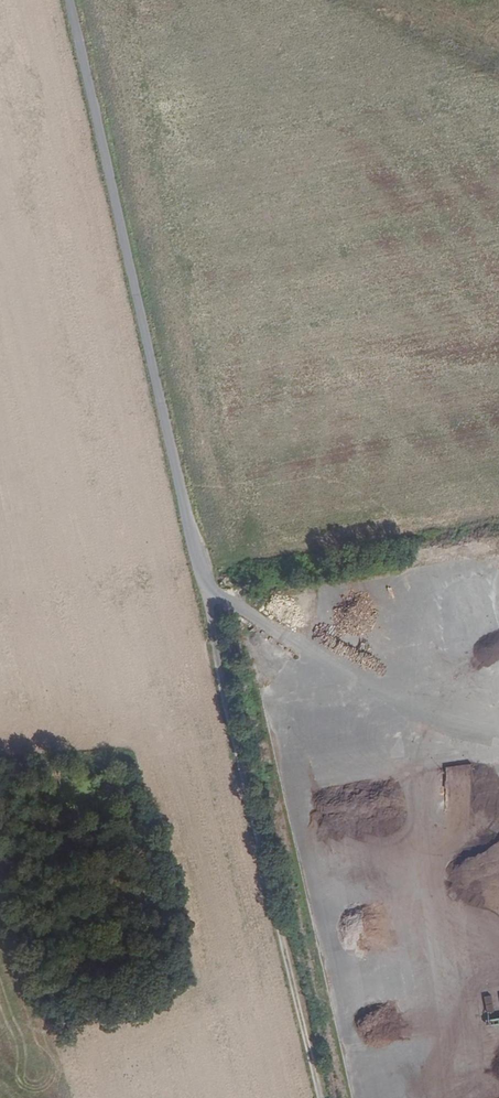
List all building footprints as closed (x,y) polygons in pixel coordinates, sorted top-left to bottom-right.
[(470,764),(450,767),(451,775),(471,772),(470,764)] [(485,998),(493,1018),(498,1016),(498,1015),(491,996),(485,998)]
